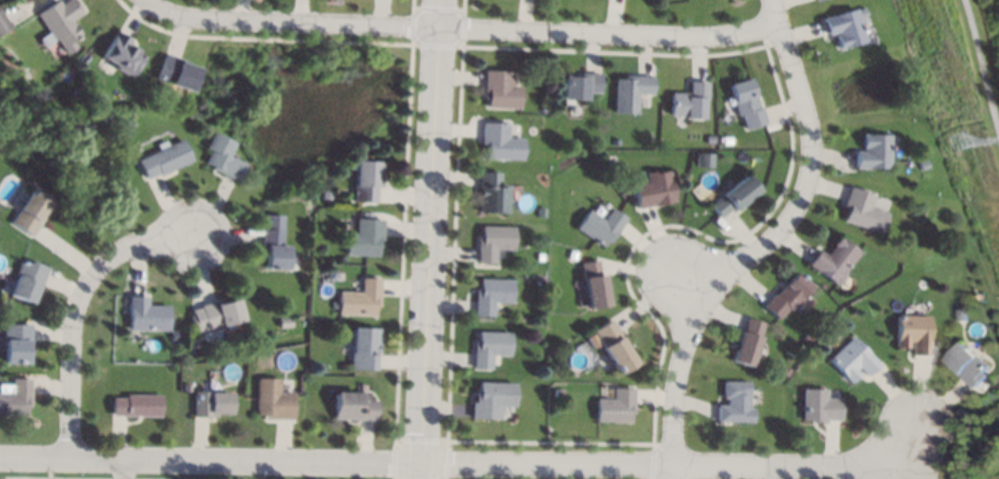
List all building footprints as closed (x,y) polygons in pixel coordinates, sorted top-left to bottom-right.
[(37,15),(58,0),(62,5),(70,0),(74,0),(83,12),(71,20),(81,34),(72,40),(77,47),(67,54),(56,38),(45,46),(40,39),(49,32),(37,15)] [(861,40),(834,48),(831,35),(834,34),(833,31),(823,34),(819,20),(819,18),(852,9),(861,40)] [(10,27),(0,34),(0,10),(12,26),(10,27)] [(119,32),(130,39),(132,40),(130,43),(142,50),(140,53),(145,56),(133,76),(115,66),(117,63),(103,55),(114,35),(116,31),(119,32)] [(167,56),(180,60),(200,66),(192,91),(186,89),(173,85),(157,80),(158,78),(165,55),(167,56)] [(508,73),(510,73),(509,87),(518,87),(517,105),(516,109),(485,107),(486,99),(481,99),(482,85),(482,73),(482,71),(508,73)] [(599,79),(599,93),(585,93),(585,100),(562,99),(562,76),(582,77),(582,74),(584,74),(599,74),(599,79)] [(636,77),(651,77),(651,81),(650,95),(636,94),(635,114),(614,113),(615,76),(636,77)] [(754,107),(758,106),(758,108),(763,122),(758,124),(742,129),(738,115),(736,116),(726,84),(743,79),(745,78),(754,107)] [(688,81),(700,82),(704,82),(703,99),(699,98),(699,99),(698,118),(667,116),(668,103),(668,92),(686,93),(687,81),(688,81)] [(134,125),(128,132),(121,126),(128,119),(134,125)] [(506,138),(522,139),(521,160),(485,160),(485,144),(480,144),(480,137),(480,123),(483,123),(506,123),(506,138)] [(235,143),(229,155),(246,164),(238,181),(236,180),(224,174),(212,168),(212,166),(205,163),(211,151),(206,148),(214,132),(235,143)] [(885,168),(852,167),(851,167),(851,153),(851,151),(861,151),(861,148),(858,148),(858,134),(886,134),(885,168)] [(730,144),(720,144),(720,137),(729,136),(730,144)] [(192,161),(161,175),(160,175),(159,173),(147,179),(146,179),(137,160),(182,139),(192,161)] [(710,153),(695,153),(695,167),(710,167),(710,153)] [(383,161),(382,186),(377,186),(376,186),(376,202),(359,201),(353,201),(354,171),(347,171),(347,160),(383,161)] [(660,172),(668,170),(671,190),(674,202),(653,206),(638,209),(636,209),(634,199),(631,184),(645,182),(643,173),(660,170),(660,172)] [(498,185),(505,185),(504,214),(478,213),(479,187),(479,174),(479,173),(498,173),(498,185)] [(753,187),(753,188),(730,208),(718,218),(717,217),(716,216),(707,205),(718,195),(742,175),(753,187)] [(869,193),(865,207),(883,213),(876,233),(839,221),(843,209),(839,207),(840,201),(845,188),(846,185),(869,193)] [(627,193),(620,194),(619,187),(626,186),(627,193)] [(52,199),(46,209),(49,211),(40,224),(33,237),(10,223),(32,187),(52,199)] [(331,191),(330,200),(322,199),(323,191),(331,191)] [(625,219),(624,220),(617,231),(609,243),(606,241),(601,247),(575,229),(588,210),(603,221),(611,209),(625,219)] [(283,215),(282,244),(289,244),(288,266),(266,266),(266,253),(262,253),(262,245),(262,228),(265,228),(265,216),(265,215),(283,215)] [(358,219),(383,220),(383,222),(383,236),(383,240),(379,240),(378,256),(347,255),(346,255),(347,232),(356,233),(356,219),(358,219)] [(512,228),(512,250),(494,250),(493,264),(475,263),(475,261),(476,248),(476,235),(481,235),(481,227),(512,228)] [(855,251),(856,251),(839,275),(839,279),(836,283),(833,284),(832,283),(805,264),(807,261),(814,251),(815,249),(823,255),(836,237),(855,251)] [(576,252),(574,261),(567,259),(569,251),(576,252)] [(48,268),(48,269),(41,285),(34,304),(12,295),(10,294),(17,277),(15,277),(22,261),(23,261),(28,264),(30,260),(48,268)] [(599,276),(602,275),(603,277),(607,306),(586,309),(580,263),(592,261),(596,261),(599,276)] [(808,286),(788,310),(786,308),(777,318),(775,317),(761,306),(762,305),(771,294),(772,293),(774,295),(783,285),(782,285),(792,272),(808,286)] [(380,278),(380,280),(380,296),(379,306),(376,305),(375,315),(338,314),(338,309),(333,309),(333,302),(339,302),(339,291),(362,292),(362,278),(380,278)] [(511,281),(511,303),(491,303),(491,317),(474,317),(474,313),(474,301),(475,289),(478,289),(479,280),(511,281)] [(131,296),(145,297),(147,297),(147,305),(168,306),(167,331),(129,329),(130,307),(129,307),(129,296),(131,296)] [(243,320),(206,330),(206,329),(194,332),(190,317),(193,316),(191,310),(194,309),(200,308),(199,306),(217,302),(237,297),(243,320)] [(585,306),(578,307),(577,300),(584,299),(585,306)] [(967,321),(959,321),(958,310),(966,309),(967,321)] [(926,355),(924,355),(911,355),(910,355),(910,341),(906,341),(906,347),(893,347),(894,316),(927,316),(926,355)] [(292,327),(280,328),(280,318),(292,317),(292,327)] [(748,319),(762,323),(748,366),(728,360),(737,332),(737,331),(741,332),(745,318),(748,319)] [(610,320),(619,333),(629,347),(626,349),(635,362),(619,374),(601,348),(603,346),(593,332),(609,320),(610,320)] [(31,341),(31,362),(4,362),(4,324),(27,324),(31,324),(31,341)] [(358,327),(379,328),(378,355),(378,367),(378,370),(354,369),(351,369),(352,351),(353,351),(354,327),(358,327)] [(508,333),(507,355),(489,355),(489,369),(471,368),(471,366),(472,354),(473,341),(476,341),(476,332),(508,333)] [(876,362),(878,364),(867,375),(865,376),(856,367),(853,370),(857,374),(849,383),(844,377),(826,360),(850,336),(876,362)] [(976,357),(978,354),(991,365),(986,371),(989,374),(987,376),(976,388),(962,376),(955,370),(956,368),(948,360),(961,344),(976,357)] [(26,415),(0,415),(0,392),(12,392),(12,378),(28,378),(30,378),(30,394),(30,406),(26,406),(26,415)] [(278,392),(293,392),(292,419),(277,419),(264,418),(264,415),(256,415),(256,378),(278,379),(278,392)] [(746,409),(751,409),(751,422),(714,421),(715,419),(715,406),(715,405),(725,405),(725,398),(721,398),(721,381),(747,381),(746,409)] [(514,384),(513,407),(497,406),(497,420),(470,419),(470,417),(470,405),(471,403),(473,403),(474,391),(476,391),(477,383),(514,384)] [(632,390),(632,404),(632,413),(628,413),(628,423),(595,422),(596,399),(612,399),(612,389),(632,389),(632,390)] [(824,390),(824,398),(839,398),(838,422),(835,422),(824,421),(824,424),(823,424),(809,423),(809,421),(800,421),(801,390),(824,390)] [(232,392),(231,413),(217,413),(217,418),(208,418),(195,418),(193,418),(194,391),(232,392)] [(367,392),(367,402),(375,402),(374,418),(372,418),(358,417),(334,415),(334,413),(333,413),(335,392),(358,394),(358,392),(367,392)] [(160,416),(126,415),(112,415),(112,397),(126,398),(126,394),(160,395),(160,416)]
